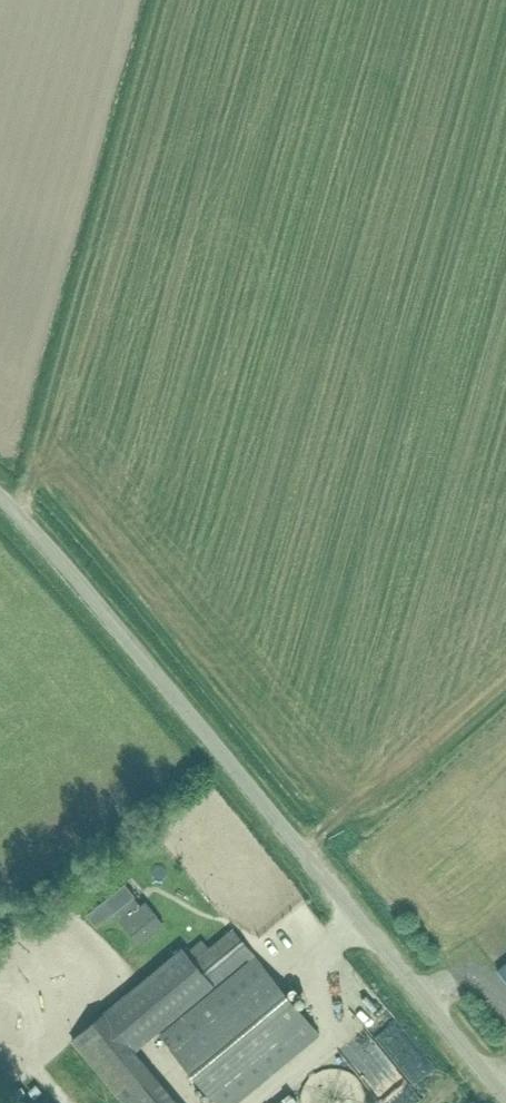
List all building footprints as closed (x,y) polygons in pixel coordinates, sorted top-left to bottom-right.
[(123,884),(88,912),(98,925),(113,913),(138,944),(163,924),(144,901),(140,905),(123,884)] [(134,1049),(248,956),(250,958),(160,1033),(218,1102),(234,1102),(319,1033),(232,929),(194,960),(183,947),(72,1039),(125,1102),(178,1102),(134,1049)] [(497,970),(505,980),(505,962),(497,970)] [(372,1019),(352,1036),(381,1070),(401,1053),(372,1019)] [(368,1088),(330,1057),(306,1086),(327,1102),(356,1102),(368,1088)] [(387,1087),(407,1100),(422,1078),(402,1065),(387,1087)] [(272,1102),(297,1102),(285,1090),(272,1102)]
